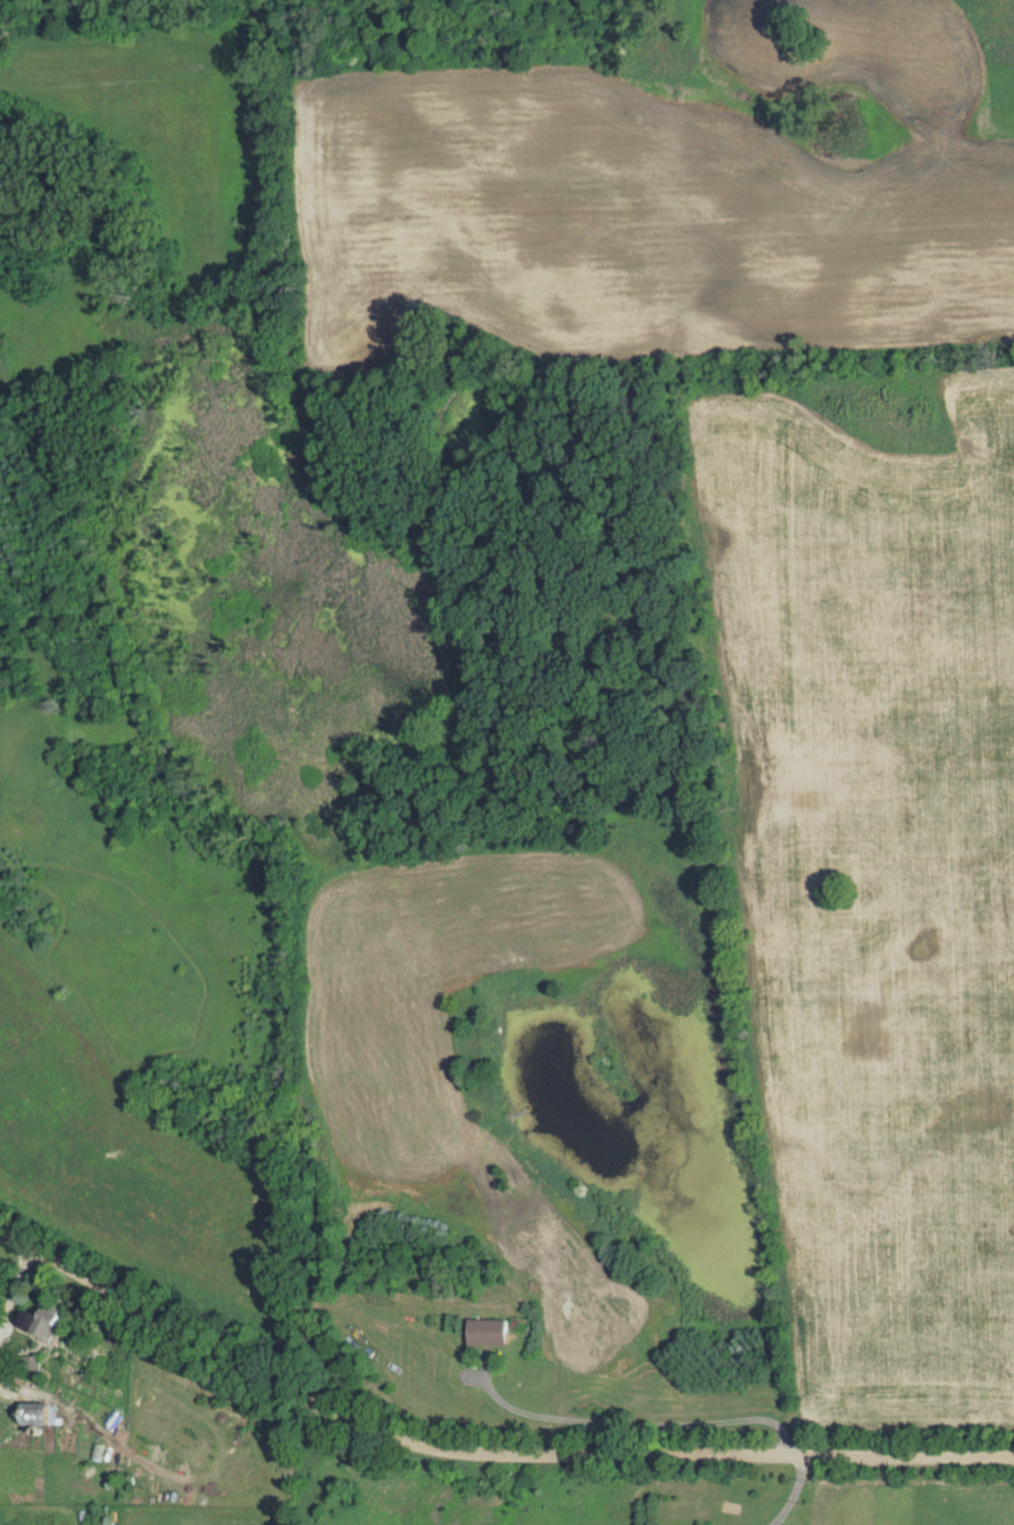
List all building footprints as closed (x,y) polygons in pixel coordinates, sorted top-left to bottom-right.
[(45,1343),(65,1325),(49,1307),(28,1325),(45,1343)] [(467,1319),(467,1346),(515,1346),(515,1319),(467,1319)]
